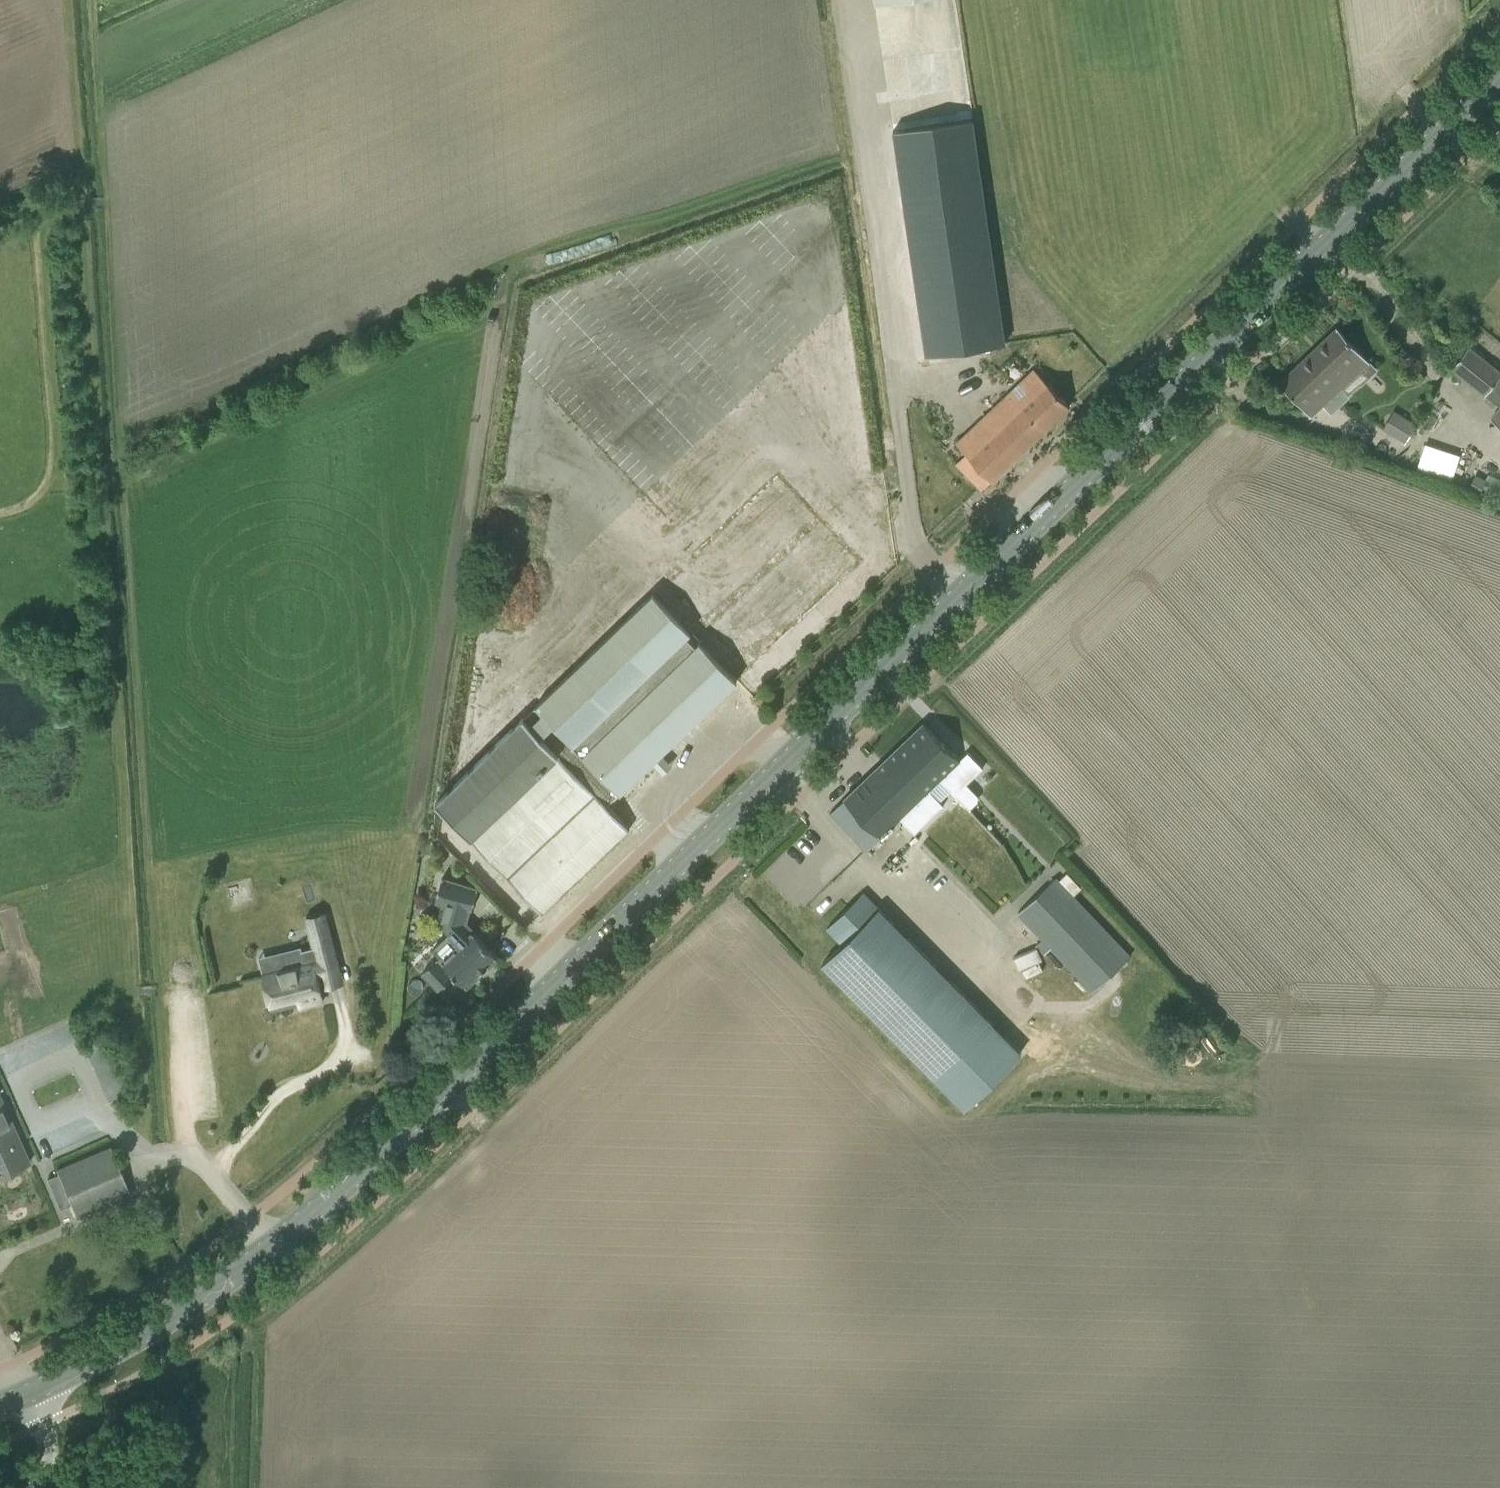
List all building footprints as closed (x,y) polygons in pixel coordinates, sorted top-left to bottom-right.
[(973,124),(894,135),(926,360),(1005,349),(973,124)] [(1370,375),(1369,374),(1373,369),(1369,365),(1370,364),(1350,343),(1336,328),(1280,382),(1294,397),(1312,416),(1342,388),(1348,394),(1359,383),(1360,384),(1370,375)] [(1484,395),(1499,375),(1499,372),(1468,347),(1451,369),(1484,395)] [(967,452),(956,463),(981,490),(1069,406),(1033,368),(956,441),(967,452)] [(1491,419),(1499,426),(1499,407),(1491,419)] [(1393,411),(1383,429),(1397,438),(1408,420),(1393,411)] [(1474,475),(1468,488),(1477,493),(1484,480),(1474,475)] [(525,720),(437,803),(542,912),(629,829),(607,806),(608,805),(608,804),(613,799),(652,762),(658,768),(667,760),(661,754),(736,681),(699,642),(695,645),(687,637),(691,633),(652,593),(536,706),(542,712),(536,718),(529,724),(525,720)] [(977,795),(966,784),(983,768),(967,752),(959,760),(924,723),(830,814),(866,851),(899,818),(914,834),(943,806),(939,802),(951,791),(969,810),(977,801),(977,795)] [(1051,949),(1092,992),(1131,957),(1056,877),(1017,913),(1042,939),(1036,945),(1045,953),(1051,949)] [(496,956),(464,922),(468,907),(471,908),(477,889),(441,878),(436,897),(444,900),(438,920),(460,943),(442,961),(444,962),(442,965),(436,959),(422,972),(438,989),(452,976),(449,973),(451,970),(465,985),(469,982),(471,982),(477,976),(477,973),(496,956)] [(861,890),(824,926),(839,942),(819,962),(962,1105),(1019,1049),(861,890)] [(323,1000),(317,976),(323,975),(320,964),(336,960),(323,912),(306,917),(313,947),(301,950),(305,964),(262,975),(271,1010),(298,1003),(299,1006),(323,1000)] [(1025,976),(1047,967),(1038,947),(1016,956),(1025,976)] [(0,1097),(0,1175),(29,1162),(0,1097)] [(129,1193),(110,1147),(56,1170),(75,1216),(129,1193)]
